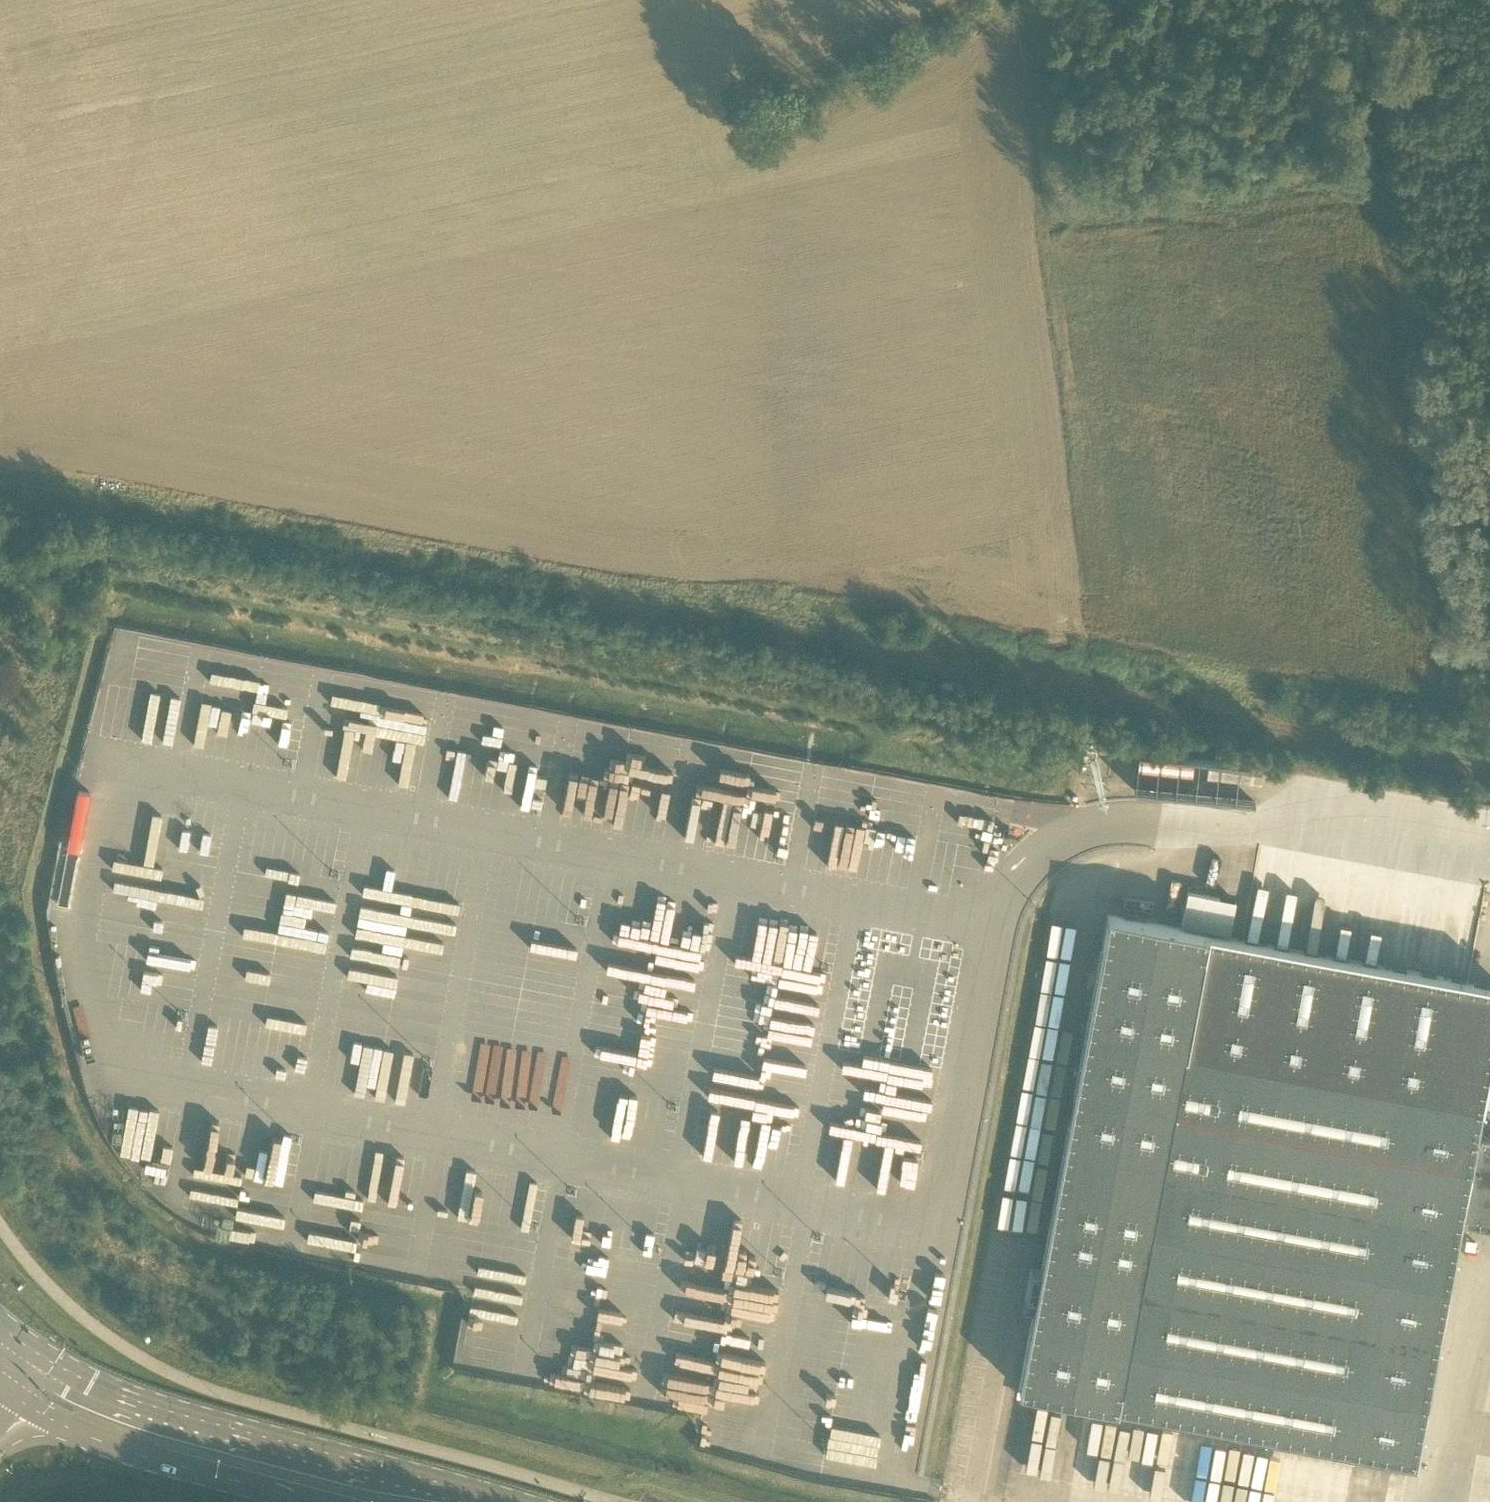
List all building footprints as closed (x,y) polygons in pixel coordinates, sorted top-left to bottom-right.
[(1237,902),(1189,893),(1183,926),(1231,935),(1237,902)] [(1019,1390),(1023,1391),(1208,1425),(1273,1437),(1361,1454),(1401,1461),(1415,1464),(1460,1223),(1489,1228),(1489,1137),(1477,1134),(1482,1106),(1489,1065),(1489,986),(1467,982),(1241,939),(1209,933),(1108,914),(1046,1241),(1041,1269),(1032,1267),(1023,1312),(1033,1313),(1019,1390)]
